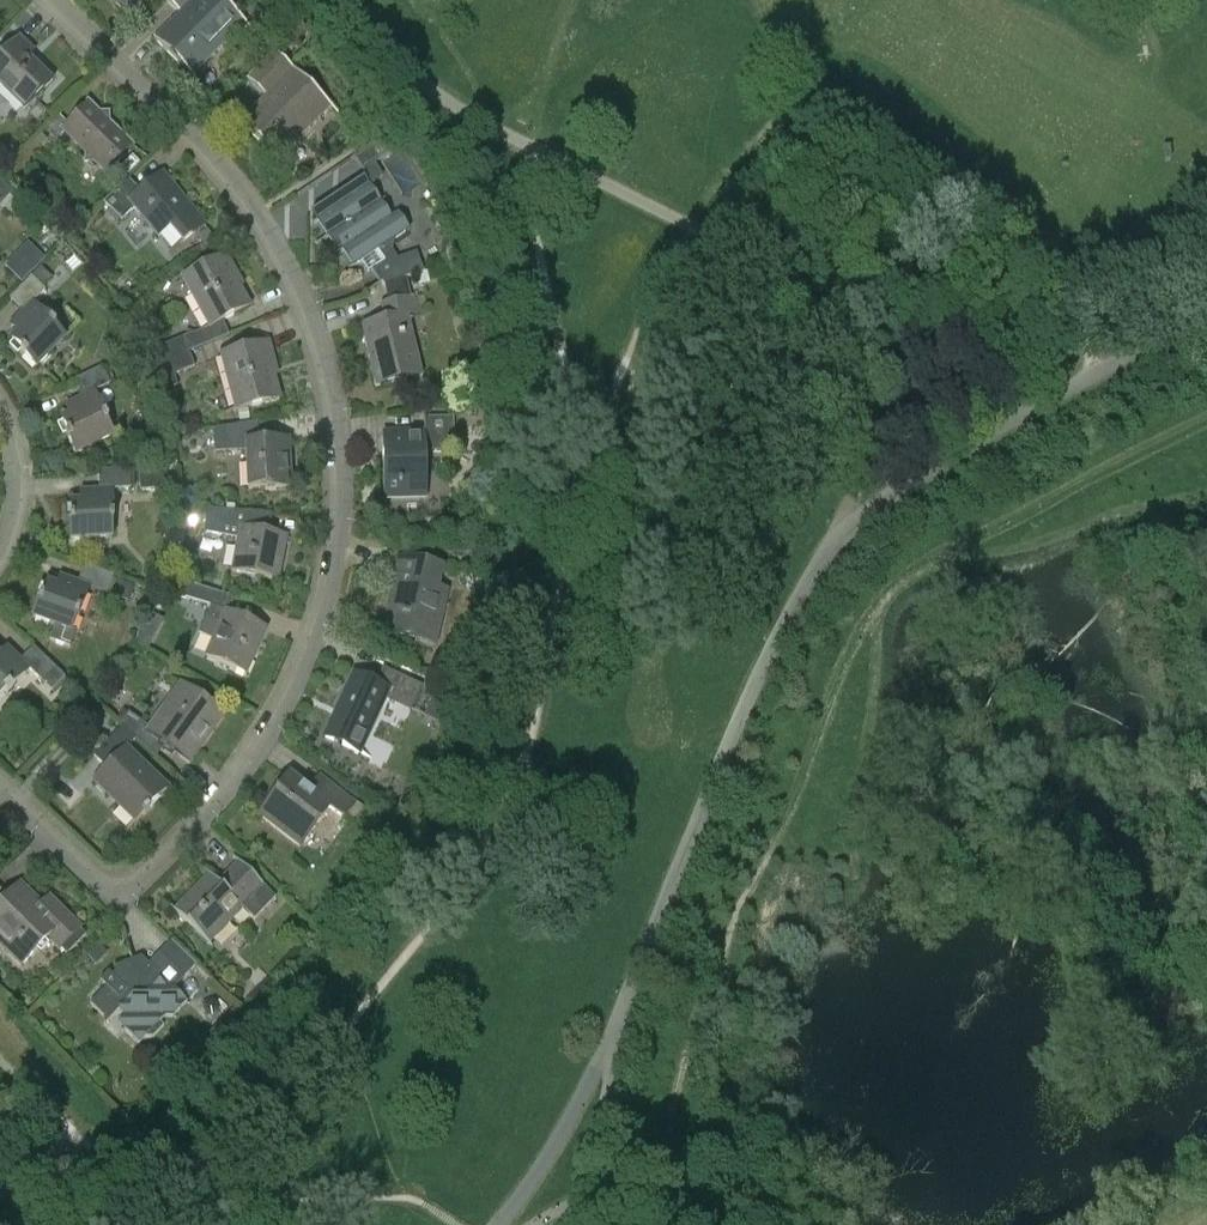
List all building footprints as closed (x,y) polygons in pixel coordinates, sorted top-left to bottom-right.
[(131,17),(147,0),(113,0),(131,17)] [(193,79),(246,24),(222,0),(165,0),(180,14),(154,41),(193,79)] [(293,51),(302,42),(295,35),(286,45),(293,51)] [(0,57),(0,90),(1,88),(25,111),(52,82),(29,59),(35,53),(19,37),(0,57)] [(240,124),(279,162),(332,107),(276,52),(247,81),(265,98),(240,124)] [(89,105),(63,132),(106,174),(132,148),(89,105)] [(402,144),(393,131),(366,149),(353,157),(367,177),(366,178),(370,184),(383,176),(375,163),(402,144)] [(124,223),(136,210),(160,238),(172,228),(185,243),(205,226),(183,200),(182,201),(162,177),(142,194),(128,180),(104,204),(124,223)] [(0,204),(10,194),(0,185),(0,204)] [(396,260),(392,253),(394,242),(404,235),(402,233),(405,231),(396,217),(393,220),(371,186),(363,192),(349,189),(341,194),(340,201),(333,200),(333,203),(329,203),(316,212),(321,220),(318,221),(335,246),(338,244),(354,267),(361,263),(370,264),(372,251),(378,252),(385,263),(373,270),(383,287),(424,272),(417,253),(396,260)] [(437,237),(420,244),(427,260),(444,252),(437,237)] [(45,263),(35,254),(12,278),(21,287),(45,263)] [(227,257),(185,279),(212,329),(252,308),(234,276),(237,274),(227,257)] [(41,268),(32,278),(10,301),(25,316),(12,329),(19,335),(13,342),(23,352),(21,354),(36,369),(65,340),(54,330),(55,328),(33,305),(46,292),(42,289),(52,279),(41,268)] [(417,287),(430,284),(427,273),(415,276),(417,287)] [(418,296),(412,297),(380,305),(384,320),(361,326),(375,388),(423,377),(408,317),(422,313),(418,296)] [(137,336),(129,322),(117,329),(124,343),(137,336)] [(253,345),(271,339),(267,327),(249,333),(253,345)] [(152,360),(155,368),(189,354),(183,338),(163,346),(157,336),(143,345),(152,360)] [(269,344),(223,356),(238,411),(280,400),(271,364),(274,363),(269,344)] [(195,368),(189,354),(155,368),(157,372),(161,392),(178,387),(174,376),(195,368)] [(103,368),(74,382),(83,401),(67,408),(71,417),(63,421),(69,434),(66,436),(75,455),(112,437),(106,424),(109,423),(95,394),(111,386),(103,368)] [(249,414),(239,415),(239,424),(249,423),(249,414)] [(382,437),(383,494),(426,494),(426,452),(453,451),(453,418),(423,419),(423,436),(382,437)] [(259,441),(259,423),(214,430),(215,453),(247,452),(248,488),(265,488),(265,491),(292,490),(289,439),(259,441)] [(131,472),(100,474),(101,494),(83,495),(83,505),(73,505),(74,519),(71,519),(72,541),(112,539),(112,524),(115,524),(113,492),(132,491),(131,472)] [(141,495),(170,493),(169,474),(140,476),(141,495)] [(274,514),(231,512),(207,510),(205,533),(240,540),(234,572),(280,581),(288,537),(270,533),(274,514)] [(400,606),(394,635),(434,643),(445,592),(437,590),(441,569),(399,561),(390,604),(400,606)] [(91,589),(107,595),(114,578),(85,567),(77,587),(60,581),(57,590),(48,586),(43,599),(40,598),(33,618),(55,626),(50,640),(71,647),(76,632),(72,630),(77,619),(79,620),(91,589)] [(160,581),(145,577),(143,586),(157,590),(160,581)] [(181,581),(168,577),(165,587),(178,591),(181,581)] [(117,581),(111,596),(129,602),(134,587),(117,581)] [(266,630),(227,614),(234,598),(181,581),(178,591),(177,596),(211,606),(199,634),(215,642),(208,658),(246,675),(266,630)] [(142,641),(152,645),(162,617),(152,614),(142,641)] [(5,692),(7,694),(30,671),(52,692),(65,678),(34,648),(19,663),(6,650),(0,657),(0,697),(5,692)] [(355,675),(326,738),(361,754),(386,701),(412,712),(424,687),(384,669),(376,685),(355,675)] [(122,726),(136,740),(156,759),(165,746),(190,764),(224,716),(181,685),(151,728),(129,713),(121,725),(122,726)] [(136,740),(122,726),(93,757),(106,769),(93,782),(134,822),(168,788),(127,749),(136,740)] [(365,807),(357,801),(323,775),(309,792),(291,777),(261,815),(301,846),(328,810),(342,820),(347,814),(353,820),(365,807)] [(209,874),(173,911),(210,946),(245,910),(255,920),(276,897),(246,868),(225,889),(209,874)] [(0,890),(0,945),(21,966),(47,939),(65,957),(87,935),(49,898),(42,906),(20,885),(8,898),(0,890)] [(186,1002),(174,990),(196,967),(171,942),(149,964),(148,964),(146,966),(147,972),(143,976),(139,973),(134,961),(116,968),(116,974),(111,980),(108,977),(101,983),(106,987),(89,1004),(107,1022),(117,1011),(123,1018),(123,1031),(138,1045),(145,1038),(151,1038),(163,1026),(157,1020),(160,1017),(172,1017),(186,1002)] [(99,951),(88,961),(95,969),(106,959),(99,951)]
